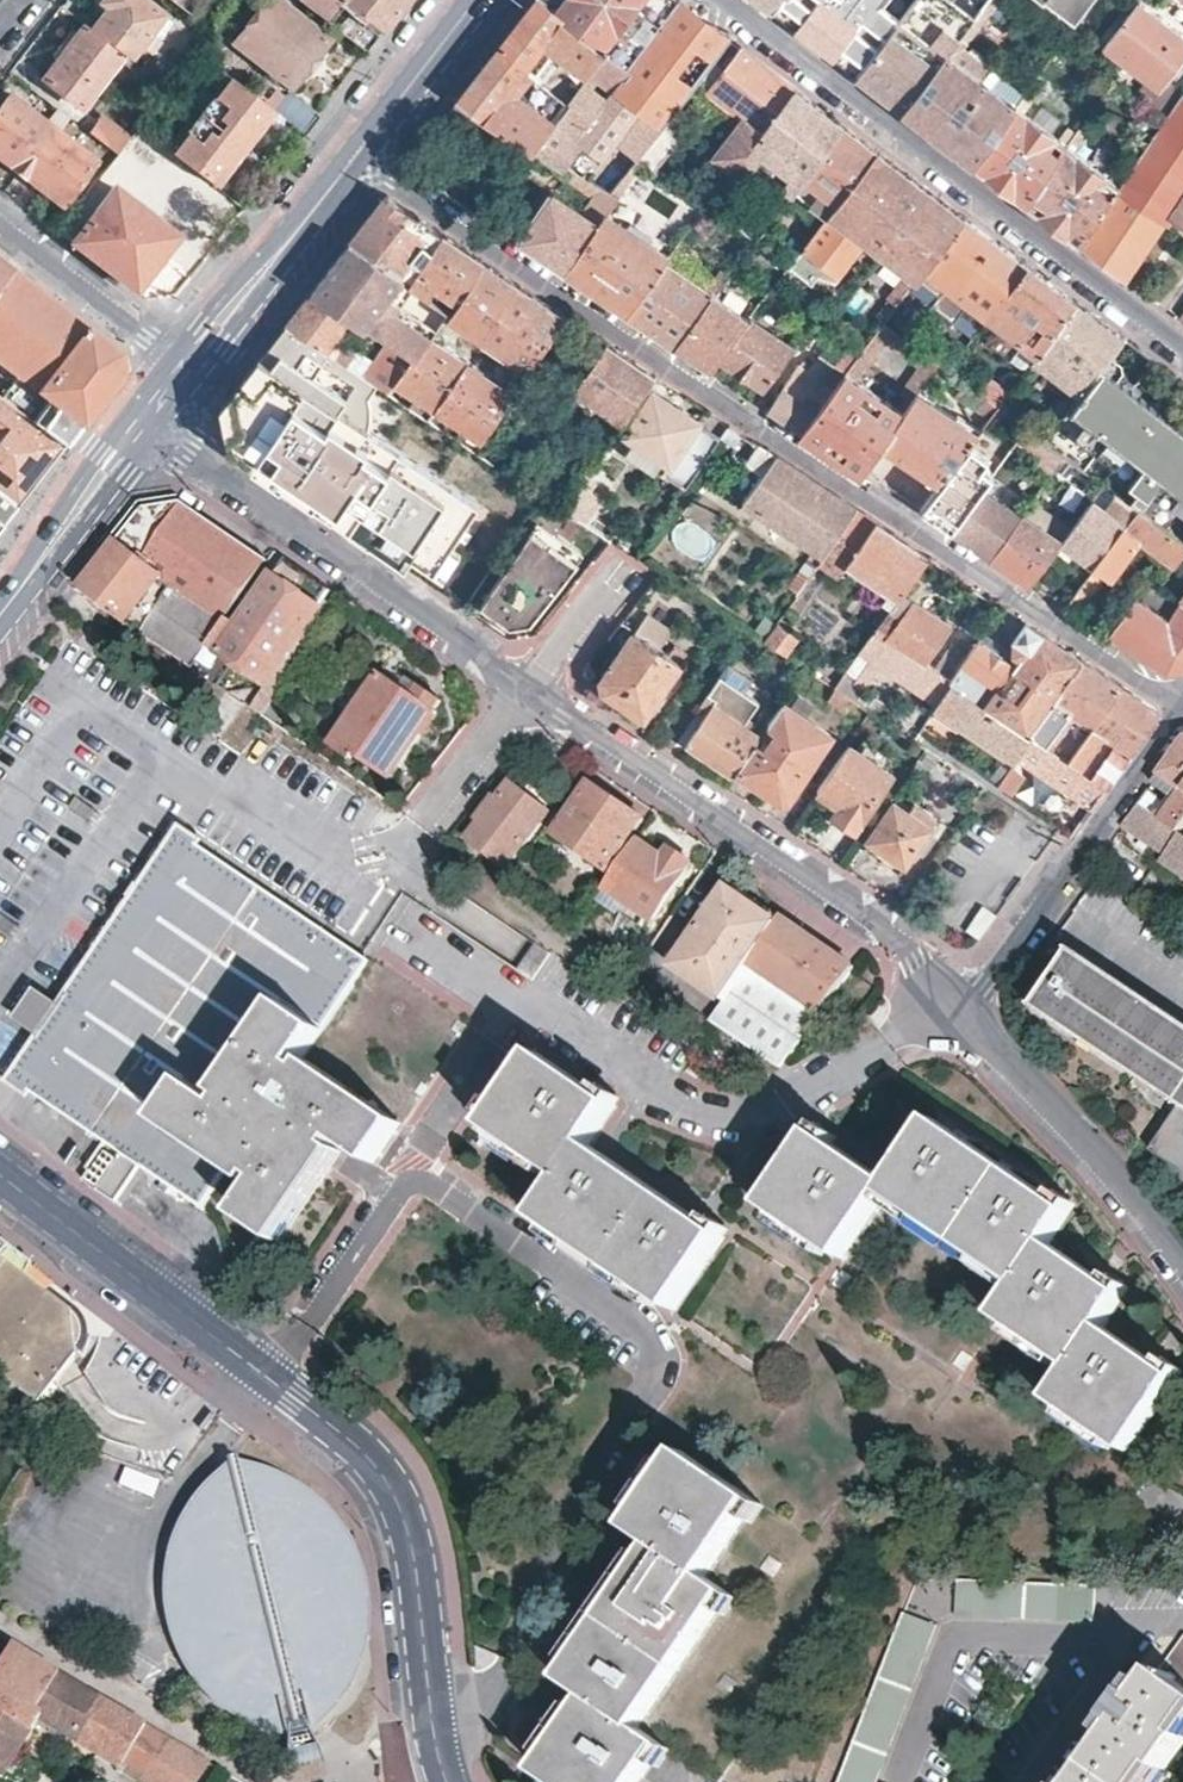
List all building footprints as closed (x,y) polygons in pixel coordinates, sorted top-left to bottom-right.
[(128,57),(161,14),(144,0),(92,0),(92,4),(103,13),(91,29),(128,57)] [(187,11),(196,0),(173,0),(187,11)] [(328,38),(279,0),(267,0),(234,41),(291,84),(328,38)] [(339,28),(351,13),(378,35),(394,14),(405,0),(302,0),(339,28)] [(608,95),(592,117),(567,99),(547,126),(502,92),(537,44),(607,94),(628,67),(543,0),(535,0),(495,53),(457,102),(490,123),(564,172),(563,175),(594,195),(605,203),(619,185),(643,154),(658,134),(608,95)] [(628,67),(679,0),(543,0),(628,67)] [(731,38),(709,22),(681,0),(679,0),(628,67),(607,94),(608,95),(658,134),(665,125),(731,38)] [(772,10),(780,0),(759,0),(772,10)] [(820,10),(827,0),(807,0),(820,10)] [(874,51),(913,0),(869,0),(846,30),(874,51)] [(874,51),(857,74),(883,95),(904,111),(970,26),(990,0),(913,0),(874,51)] [(1075,18),(1088,0),(1052,0),(1075,18)] [(1144,99),(1166,116),(1182,91),(1168,79),(1182,60),(1182,36),(1139,1),(1106,44),(1156,83),(1144,99)] [(91,29),(84,23),(77,34),(70,29),(52,53),(58,58),(43,76),(81,106),(118,59),(128,65),(132,60),(128,57),(91,29)] [(974,164),(1017,101),(994,85),(1001,75),(983,60),(975,71),(956,57),(975,30),(970,26),(904,111),(938,137),(974,164)] [(766,64),(740,45),(706,89),(745,120),(718,156),(734,168),(739,161),(796,87),(766,64)] [(174,78),(148,59),(142,67),(167,87),(174,78)] [(167,87),(142,67),(133,78),(158,98),(167,87)] [(273,111),(270,109),(229,77),(171,151),(215,185),(273,111)] [(820,105),(796,87),(739,161),(752,171),(756,165),(785,186),(797,171),(805,177),(845,124),(820,105)] [(1123,181),(1081,245),(1105,263),(1127,279),(1172,213),(1173,213),(1182,199),(1182,91),(1166,116),(1123,181)] [(59,108),(46,123),(8,94),(0,105),(0,155),(15,166),(27,149),(32,154),(64,113),(59,108)] [(302,132),(317,113),(292,94),(281,95),(270,109),(273,111),(302,132)] [(1028,204),(1070,142),(1017,101),(974,164),(1001,185),(1028,204)] [(457,102),(445,118),(478,140),(490,123),(457,102)] [(64,113),(32,154),(37,158),(26,174),(63,203),(95,161),(59,132),(70,117),(64,113)] [(130,134),(102,113),(89,131),(117,152),(130,134)] [(864,138),(845,124),(805,177),(838,201),(879,149),(864,138)] [(163,144),(137,125),(130,134),(155,153),(163,144)] [(680,136),(665,125),(658,134),(643,154),(658,166),(680,136)] [(1123,181),(1070,142),(1028,204),(1053,223),(1081,245),(1123,181)] [(790,263),(813,280),(823,266),(839,276),(868,238),(884,250),(879,257),(886,263),(890,256),(917,276),(925,268),(966,215),(923,182),(879,149),(838,201),(790,263)] [(113,185),(71,240),(91,256),(126,283),(134,289),(176,235),(113,185)] [(605,203),(594,195),(582,213),(551,193),(518,242),(550,263),(568,275),(611,210),(614,211),(628,191),(619,185),(605,203)] [(611,210),(568,275),(603,298),(628,315),(666,260),(686,231),(676,225),(662,244),(624,218),(638,198),(628,191),(614,211),(611,210)] [(707,203),(758,239),(765,231),(715,193),(707,203)] [(367,219),(349,243),(405,280),(410,284),(444,233),(387,194),(367,219)] [(1173,213),(1182,220),(1182,199),(1173,213)] [(1002,242),(966,215),(925,268),(988,314),(1029,263),(1002,242)] [(423,292),(453,312),(486,261),(459,243),(444,233),(410,284),(423,292)] [(326,272),(310,294),(350,320),(369,333),(387,308),(405,280),(349,243),(326,272)] [(666,260),(628,315),(657,334),(676,347),(717,294),(666,260)] [(30,418),(62,444),(87,411),(112,379),(111,346),(87,328),(0,261),(0,358),(47,395),(30,418)] [(481,338),(519,283),(517,282),(501,271),(490,263),(486,261),(453,312),(449,317),(481,338)] [(1056,284),(1029,263),(988,314),(1002,325),(989,342),(1024,369),(1033,357),(1038,351),(1077,300),(1056,284)] [(922,287),(914,280),(895,304),(883,321),(892,328),(922,287)] [(531,371),(567,316),(549,304),(519,283),(481,338),(483,339),(518,363),(531,371)] [(453,312),(423,292),(418,300),(448,319),(449,317),(453,312)] [(297,310),(285,325),(333,356),(336,352),(331,348),(350,320),(310,294),(297,310)] [(717,294),(676,347),(700,362),(713,371),(721,358),(749,316),(717,294)] [(875,315),(883,321),(895,304),(888,298),(875,315)] [(1080,393),(1102,364),(1125,336),(1101,318),(1077,300),(1038,351),(1033,357),(1080,393)] [(405,320),(387,308),(369,333),(386,344),(417,365),(401,389),(436,411),(468,362),(434,339),(405,320)] [(796,347),(749,316),(721,358),(767,388),(796,347)] [(883,321),(860,353),(843,376),(833,390),(803,430),(840,455),(866,471),(885,441),(907,408),(860,376),(885,339),(920,364),(903,389),(914,397),(918,391),(939,360),(892,328),(883,321)] [(445,579),(490,511),(379,437),(378,428),(377,423),(376,418),(374,413),(371,407),(368,401),(377,386),(285,325),(220,409),(227,449),(406,568),(413,557),(445,579)] [(650,386),(656,375),(633,359),(607,342),(578,386),(626,418),(650,386)] [(377,386),(395,398),(401,389),(417,365),(386,344),(364,377),(377,386)] [(833,390),(843,376),(860,353),(849,345),(832,368),(820,360),(810,374),(800,367),(771,409),(788,420),(803,430),(833,390)] [(484,442),(531,371),(518,363),(503,385),(468,362),(436,411),(484,442)] [(1182,533),(1182,424),(1102,364),(1080,393),(1071,405),(1143,459),(1128,480),(1137,485),(1129,495),(1141,503),(1182,533)] [(1010,388),(991,375),(980,389),(999,403),(1010,388)] [(961,394),(990,415),(999,403),(969,382),(961,394)] [(700,418),(650,386),(626,418),(619,430),(634,440),(664,460),(669,464),(663,471),(687,487),(721,437),(698,421),(700,418)] [(969,444),(975,437),(978,431),(918,391),(914,397),(907,408),(885,441),(940,478),(966,442),(969,444)] [(0,395),(0,496),(14,505),(38,474),(62,444),(30,418),(0,395)] [(953,529),(986,483),(1004,457),(975,437),(969,444),(966,442),(940,478),(921,507),(938,519),(953,529)] [(664,460),(634,440),(626,452),(656,472),(664,460)] [(826,555),(858,508),(811,478),(762,444),(749,463),(766,475),(748,502),(815,547),(825,553),(826,555)] [(993,556),(1023,508),(986,483),(953,529),(973,543),(993,556)] [(564,508),(584,521),(587,523),(601,501),(578,487),(564,508)] [(1100,559),(1141,503),(1129,495),(1122,490),(1114,502),(1098,491),(1073,526),(1065,536),(1100,559)] [(14,505),(0,496),(0,523),(14,505)] [(1073,526),(1030,498),(1023,508),(1065,536),(1073,526)] [(131,520),(114,543),(162,574),(227,617),(267,560),(214,523),(182,502),(141,506),(131,520)] [(1141,503),(1100,559),(1066,604),(1084,616),(1107,589),(1113,577),(1141,538),(1174,563),(1182,550),(1182,533),(1141,503)] [(577,532),(584,521),(564,508),(557,519),(577,532)] [(915,579),(930,556),(895,533),(858,508),(826,555),(822,561),(842,575),(850,563),(893,592),(886,600),(896,607),(915,579)] [(1023,575),(1032,582),(1065,536),(1023,508),(993,556),(1023,575)] [(530,534),(483,604),(513,623),(532,620),(573,562),(530,534)] [(93,570),(80,588),(125,622),(162,574),(114,543),(93,570)] [(825,553),(815,547),(789,585),(798,592),(825,553)] [(1160,582),(1182,598),(1182,584),(1179,580),(1182,573),(1171,565),(1160,582)] [(209,644),(227,617),(162,574),(125,622),(192,668),(209,644)] [(239,623),(227,617),(209,644),(267,683),(307,626),(319,634),(337,608),(325,599),(320,606),(273,575),(239,623)] [(1160,582),(1150,575),(1108,631),(1142,654),(1165,670),(1182,667),(1182,598),(1160,582)] [(896,607),(879,631),(928,664),(953,625),(916,600),(914,601),(909,598),(921,582),(915,579),(896,607)] [(673,628),(649,612),(616,660),(613,658),(611,663),(612,664),(604,676),(605,688),(651,719),(668,694),(664,690),(683,661),(682,661),(688,651),(677,643),(671,651),(662,645),(673,628)] [(1034,733),(1084,658),(1056,639),(1027,620),(1017,635),(1016,653),(1021,657),(1017,663),(1000,687),(989,704),(1034,733)] [(781,623),(768,642),(790,657),(803,638),(781,623)] [(840,690),(849,696),(877,714),(885,703),(856,683),(872,659),(938,702),(953,680),(935,668),(928,664),(879,631),(840,690)] [(953,680),(982,699),(993,683),(1000,687),(1017,663),(980,639),(969,655),(953,680)] [(935,668),(953,680),(969,655),(952,645),(935,668)] [(393,654),(333,743),(356,759),(359,754),(391,777),(438,709),(444,700),(399,669),(405,661),(393,654)] [(1105,672),(1084,658),(1034,733),(1051,745),(1075,709),(1096,723),(1123,683),(1105,672)] [(761,700),(744,689),(752,677),(730,662),(709,692),(719,698),(711,710),(687,743),(735,776),(739,769),(755,747),(760,738),(742,726),(761,700)] [(982,699),(953,680),(938,702),(1018,756),(1034,733),(989,704),(982,699)] [(1139,694),(1123,683),(1096,723),(1133,748),(1156,716),(1154,704),(1139,694)] [(849,696),(840,690),(836,687),(828,699),(842,708),(849,696)] [(719,698),(709,692),(701,704),(711,710),(719,698)] [(755,747),(739,769),(777,796),(773,801),(783,807),(791,807),(800,794),(795,791),(835,733),(787,701),(769,726),(778,732),(764,753),(755,747)] [(1072,759),(1108,783),(1120,767),(1133,748),(1096,723),(1072,759)] [(893,756),(859,732),(850,744),(821,788),(843,803),(836,813),(858,828),(894,775),(903,763),(893,756)] [(1051,745),(1034,733),(1018,756),(1093,806),(1096,801),(1108,783),(1072,759),(1051,745)] [(1140,801),(1182,830),(1182,741),(1160,772),(1181,788),(1175,796),(1171,803),(1149,788),(1140,801)] [(939,756),(925,747),(917,759),(923,763),(931,768),(939,756)] [(1013,793),(1025,776),(1011,767),(999,783),(1013,793)] [(1181,788),(1160,772),(1156,778),(1154,781),(1175,796),(1181,788)] [(532,781),(524,791),(547,809),(555,798),(532,781)] [(547,809),(524,791),(513,782),(470,838),(508,868),(552,812),(547,809)] [(558,811),(549,824),(559,831),(557,833),(608,868),(644,817),(592,783),(568,818),(558,811)] [(1123,823),(1182,863),(1182,830),(1140,801),(1123,823)] [(896,802),(871,837),(907,862),(910,857),(916,861),(936,832),(930,828),(939,816),(919,802),(911,812),(896,802)] [(175,830),(57,1006),(68,1013),(185,836),(175,830)] [(325,1026),(371,958),(361,951),(185,836),(68,1013),(57,1006),(43,997),(29,1018),(42,1028),(53,1035),(22,1082),(107,1139),(140,1162),(205,1205),(230,1166),(235,1159),(265,1180),(242,1214),(276,1237),(341,1140),(364,1106),(300,1063),(325,1026)] [(638,837),(602,889),(605,892),(646,919),(649,920),(690,860),(668,845),(662,854),(638,837)] [(674,964),(723,998),(777,921),(750,902),(728,886),(674,964)] [(646,919),(605,892),(599,900),(640,928),(646,919)] [(723,998),(709,1019),(778,1066),(855,966),(819,942),(780,915),(777,921),(723,998)] [(1036,1008),(1181,1104),(1152,1148),(1182,1169),(1182,1020),(1076,950),(1036,1008)] [(53,1035),(42,1028),(12,1075),(22,1082),(53,1035)] [(495,1120),(491,1127),(565,1179),(555,1193),(538,1182),(524,1202),(541,1214),(539,1217),(674,1308),(724,1234),(588,1144),(615,1106),(540,1054),(505,1106),(499,1102),(490,1116),(495,1120)] [(364,1106),(341,1140),(349,1145),(375,1163),(398,1129),(364,1106)] [(815,1133),(767,1204),(844,1256),(886,1193),(1022,1284),(1001,1315),(1075,1366),(1053,1399),(1130,1451),(1179,1377),(1104,1326),(1126,1294),(1050,1243),(1072,1210),(935,1120),(892,1183),(815,1133)] [(107,1139),(81,1176),(115,1199),(140,1162),(107,1139)] [(34,1401),(69,1355),(77,1346),(80,1342),(81,1338),(82,1334),(82,1328),(82,1324),(78,1315),(75,1311),(71,1308),(65,1303),(0,1255),(0,1375),(34,1401)] [(633,1528),(656,1544),(565,1679),(590,1695),(539,1770),(556,1781),(638,1781),(663,1745),(638,1728),(729,1594),(704,1576),(756,1500),(685,1451),(633,1528)] [(304,1483),(276,1468),(246,1459),(230,1458),(214,1471),(197,1489),(185,1506),(174,1527),(163,1561),(161,1585),(162,1610),(173,1645),(187,1672),(210,1700),(240,1723),(272,1735),(288,1739),(310,1734),(340,1704),(355,1676),(365,1653),(369,1625),(368,1595),(364,1571),(356,1545),(341,1520),(324,1499),(304,1483)] [(275,1503),(272,1482),(271,1476),(252,1480),(231,1485),(221,1488),(211,1492),(204,1496),(213,1514),(194,1528),(178,1542),(194,1557),(182,1570),(174,1583),(167,1593),(185,1605),(177,1640),(200,1643),(201,1653),(203,1660),(203,1663),(205,1667),(206,1671),(207,1673),(209,1676),(210,1679),(212,1683),(213,1685),(215,1688),(217,1691),(219,1695),(222,1697),(225,1700),(227,1703),(231,1705),(235,1708),(239,1711),(242,1713),(247,1715),(251,1717),(257,1719),(259,1720),(265,1721),(271,1720),(274,1719),(276,1716),(278,1713),(287,1711),(291,1714),(296,1718),(299,1709),(307,1706),(310,1708),(315,1711),(319,1711),(324,1709),(328,1706),(332,1701),(335,1696),(338,1693),(340,1688),(342,1685),(344,1681),(346,1676),(347,1672),(349,1667),(350,1664),(351,1660),(351,1656),(351,1652),(352,1649),(351,1644),(351,1641),(351,1638),(351,1634),(350,1630),(351,1631),(350,1626),(350,1623),(349,1619),(348,1616),(347,1613),(345,1608),(362,1594),(338,1566),(350,1549),(339,1542),(331,1537),(326,1534),(322,1532),(318,1530),(312,1528),(318,1506),(300,1503),(291,1502),(284,1502),(275,1503)] [(958,1578),(957,1613),(1093,1617),(1094,1583),(958,1578)] [(838,1781),(875,1781),(937,1621),(905,1610),(838,1781)] [(1182,1727),(1182,1639),(1181,1637),(1161,1668),(1160,1667),(1149,1682),(1142,1678),(1130,1696),(1125,1693),(1114,1708),(1118,1711),(1106,1728),(1112,1732),(1077,1781),(1145,1781),(1158,1764),(1163,1767),(1182,1738),(1182,1733),(1180,1731),(1182,1727)] [(12,1647),(0,1666),(0,1778),(2,1779),(38,1721),(117,1767),(115,1770),(120,1773),(122,1770),(143,1781),(196,1781),(209,1761),(31,1659),(12,1647)] [(288,1750),(288,1766),(322,1757),(310,1734),(288,1739),(288,1750)]
